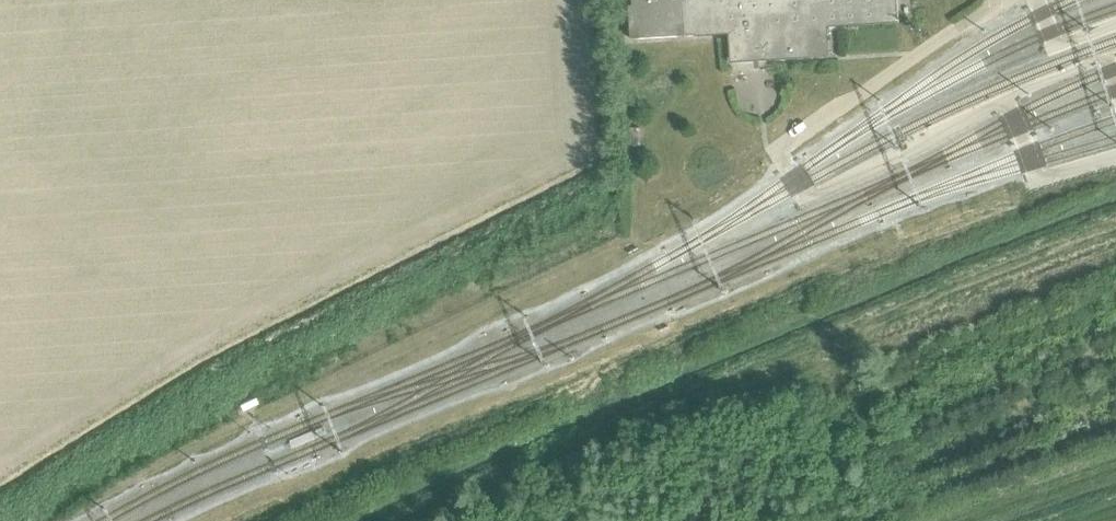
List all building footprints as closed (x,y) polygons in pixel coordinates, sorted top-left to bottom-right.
[(899,22),(897,0),(632,0),(632,4),(628,4),(630,38),(730,32),(732,61),(757,59),(827,55),(826,26),(899,22)]
